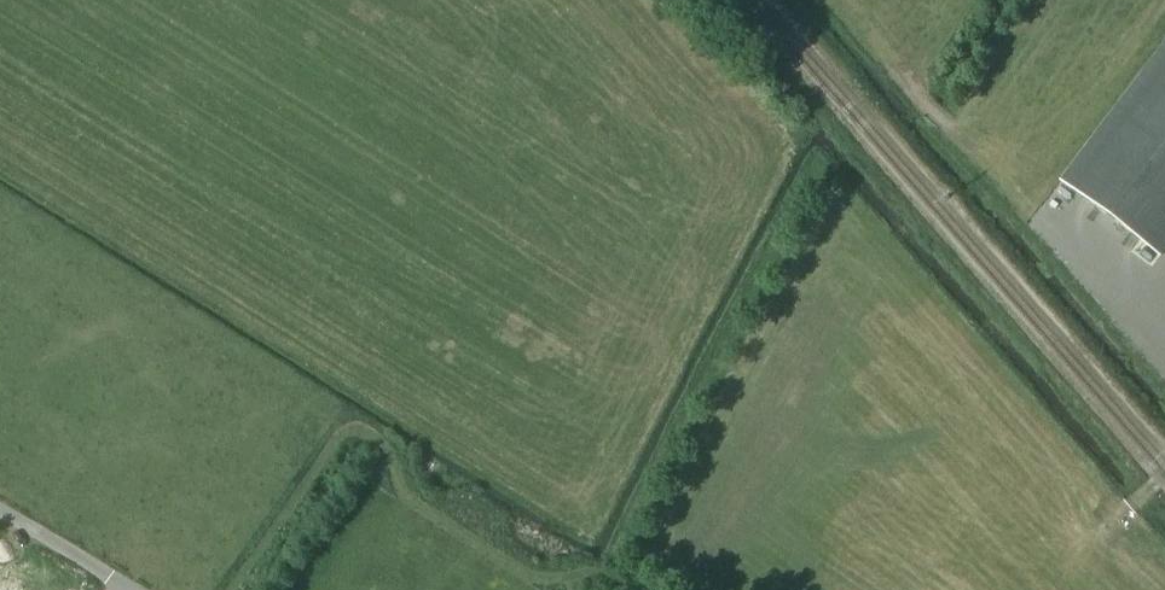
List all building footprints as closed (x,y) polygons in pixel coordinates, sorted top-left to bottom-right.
[(1164,248),(1164,41),(1060,181),(1159,256),(1164,248)] [(46,580),(36,586),(33,589),(62,589),(46,580)]
